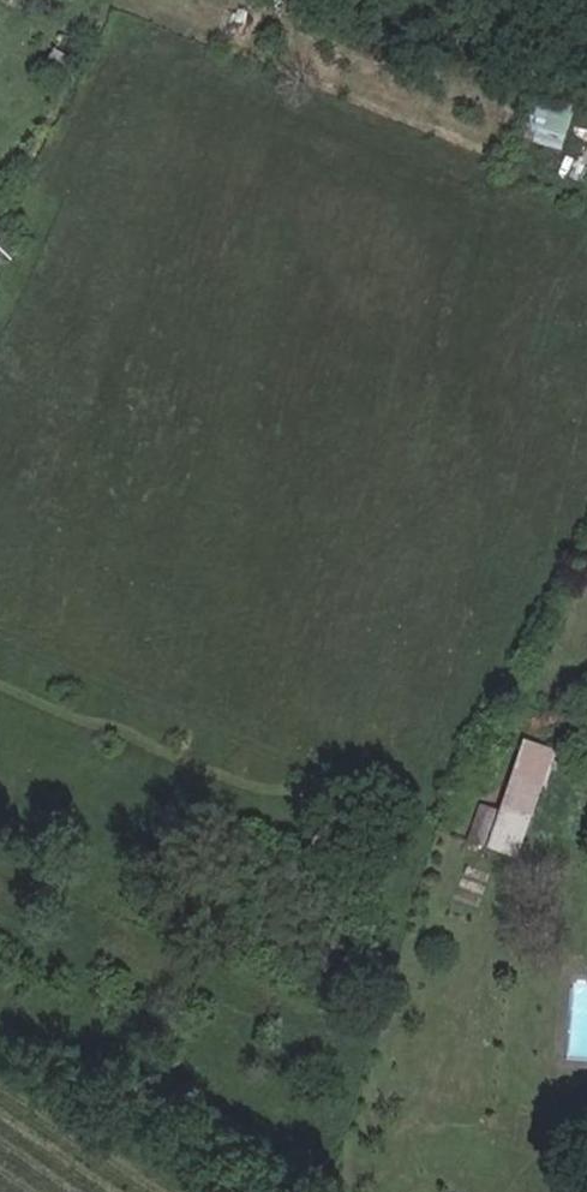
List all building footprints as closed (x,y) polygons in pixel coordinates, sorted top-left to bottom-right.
[(529,136),(565,148),(578,107),(542,96),(529,136)] [(522,849),(546,780),(518,770),(505,805),(487,799),(475,833),(522,849)]
